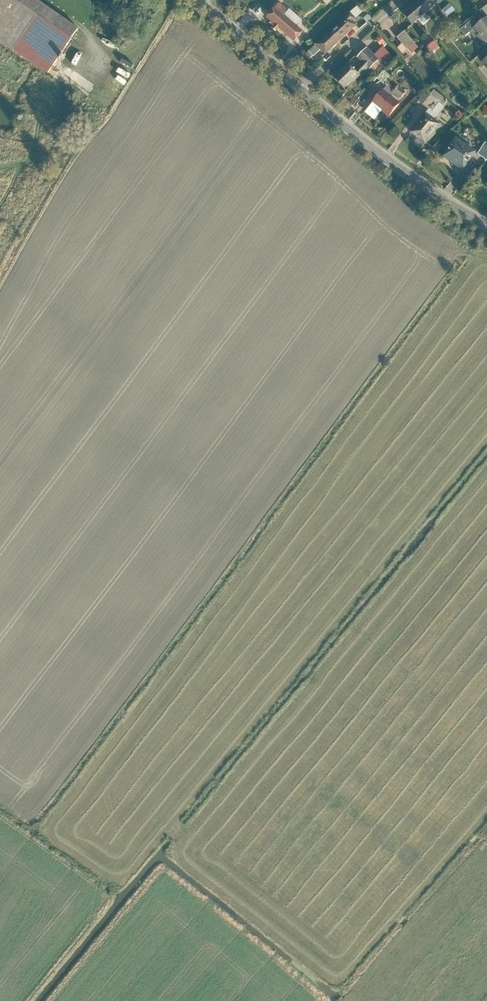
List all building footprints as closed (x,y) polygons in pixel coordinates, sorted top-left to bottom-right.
[(83,30),(41,0),(1,0),(0,2),(0,43),(49,78),(83,30)] [(419,4),(428,14),(438,6),(434,0),(424,0),(419,4)] [(288,12),(279,4),(266,20),(279,31),(289,19),(285,15),(288,12)] [(356,18),(351,14),(333,31),(343,41),(355,27),(351,23),(356,18)] [(486,17),(473,30),(486,45),(486,17)] [(293,43),(304,31),(289,19),(279,31),(293,43)] [(403,43),(399,47),(404,53),(409,48),(414,53),(421,47),(405,30),(398,37),(403,43)] [(321,50),(327,56),(343,41),(333,31),(310,53),(314,56),(321,50)] [(434,51),(441,45),(436,39),(429,45),(434,51)] [(345,91),(366,69),(360,63),(353,70),(348,64),(333,79),(345,91)] [(401,67),(397,71),(402,78),(406,74),(401,67)] [(385,83),(392,75),(385,70),(379,77),(385,83)] [(389,119),(401,104),(384,90),(372,104),(389,119)] [(426,144),(441,124),(424,111),(409,131),(426,144)] [(464,170),(476,152),(456,138),(444,157),(464,170)] [(479,154),(486,158),(486,157),(486,144),(485,143),(479,154)]
